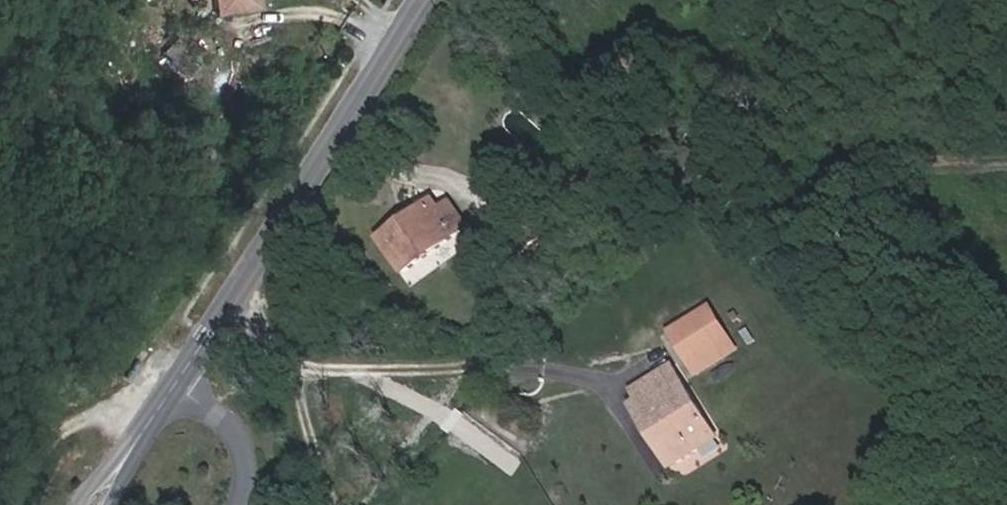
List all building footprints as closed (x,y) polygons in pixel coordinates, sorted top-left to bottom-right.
[(237,0),(217,0),(219,13),(238,11),(237,0)] [(238,11),(259,8),(258,0),(237,0),(238,11)] [(445,184),(432,192),(456,228),(468,221),(445,184)] [(403,260),(456,228),(432,192),(380,224),(403,260)] [(673,335),(697,369),(732,344),(709,312),(673,335)] [(738,352),(732,344),(697,369),(702,377),(738,352)] [(683,381),(644,409),(684,466),(724,439),(683,381)] [(676,472),(684,466),(644,409),(636,414),(676,472)]
